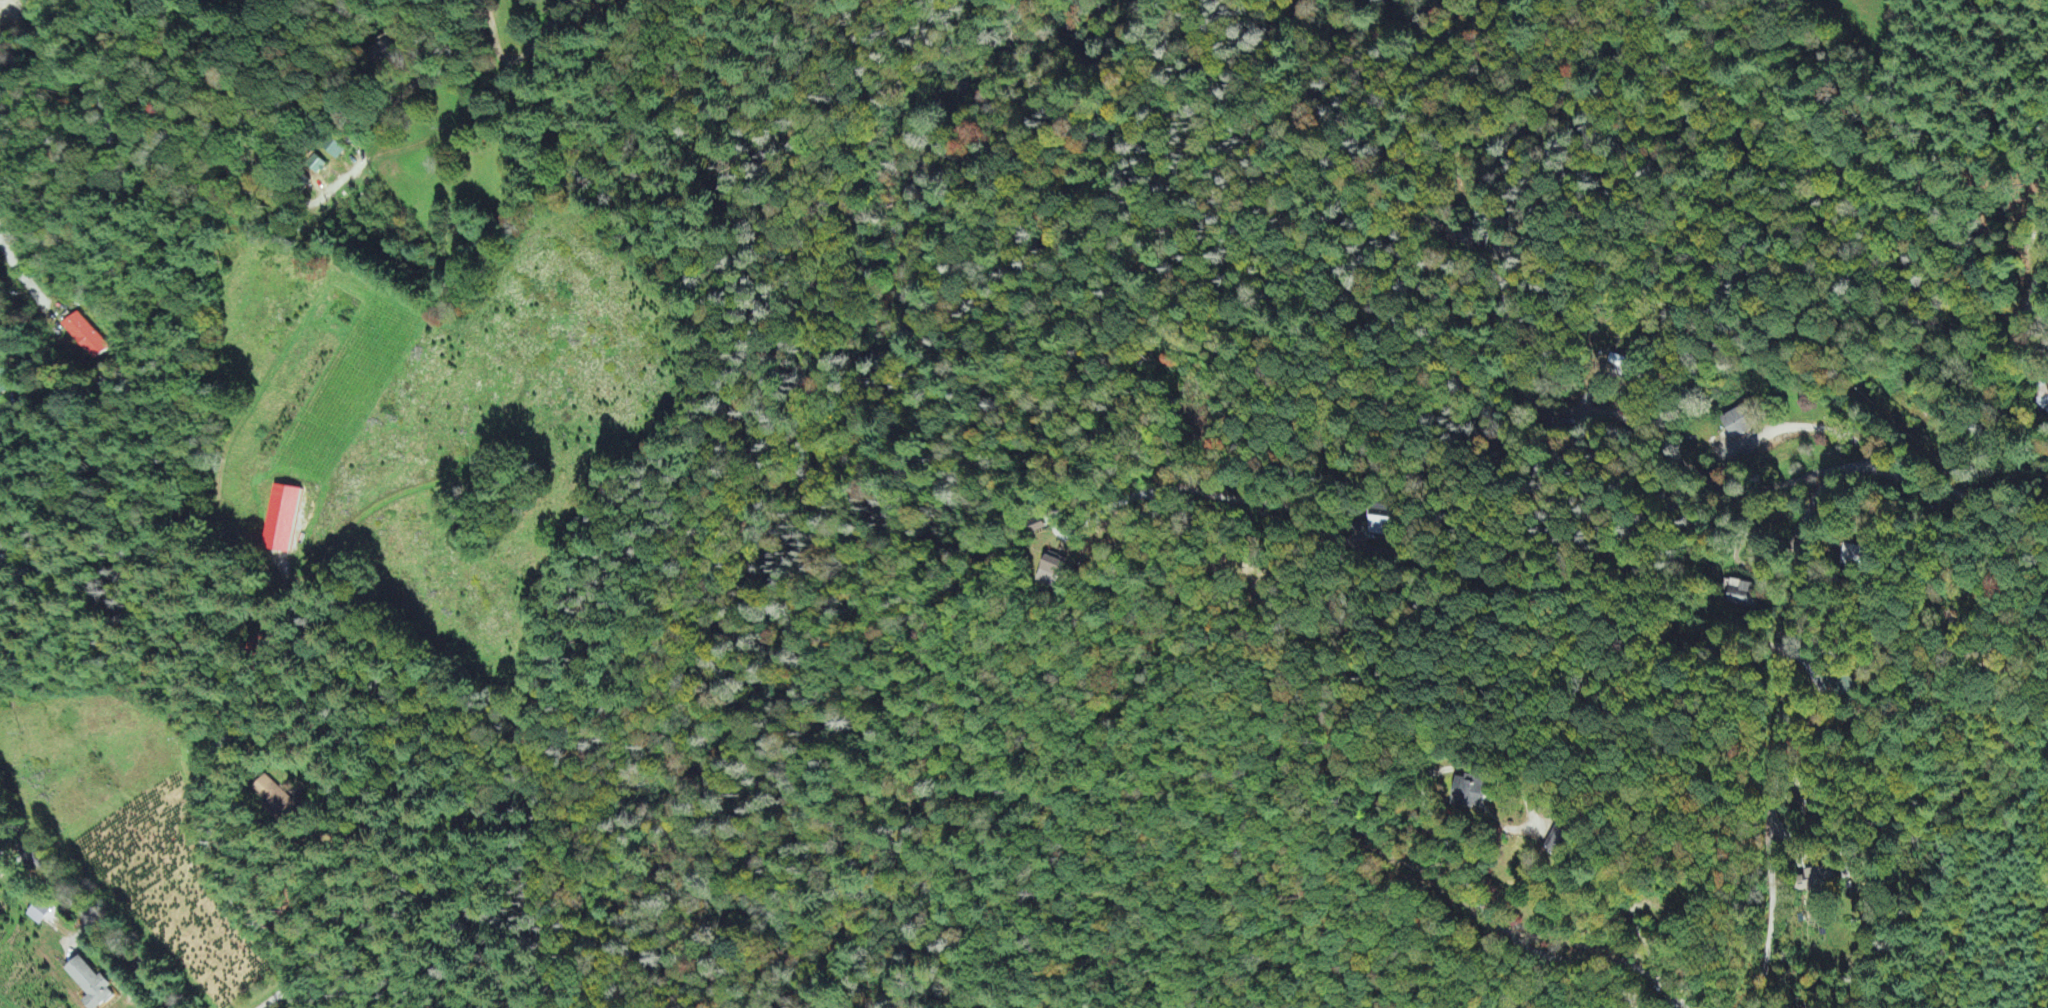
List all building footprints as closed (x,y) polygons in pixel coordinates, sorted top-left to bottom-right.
[(1721,417),(1729,441),(1753,432),(1744,408),(1721,417)] [(299,491),(271,487),(261,551),(289,556),(299,491)] [(1402,509),(1371,509),(1371,529),(1402,529),(1402,509)] [(1841,564),(1867,571),(1872,551),(1845,545),(1841,564)] [(1064,563),(1046,557),(1038,584),(1057,589),(1064,563)] [(1725,584),(1726,606),(1754,604),(1753,582),(1725,584)] [(282,824),(297,810),(266,775),(251,790),(282,824)] [(1451,807),(1482,808),(1483,780),(1452,779),(1451,807)] [(1844,889),(1843,867),(1803,870),(1804,892),(1808,892),(1844,889)] [(78,1004),(82,1007),(99,1007),(112,996),(78,957),(61,972),(85,998),(78,1004)]
